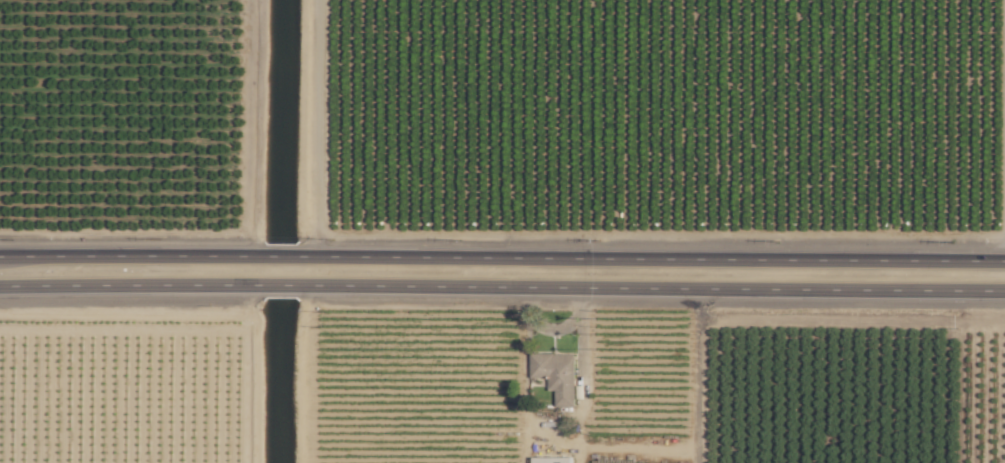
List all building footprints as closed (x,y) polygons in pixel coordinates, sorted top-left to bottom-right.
[(548,378),(548,391),(555,391),(555,407),(576,407),(575,354),(530,354),(531,378),(548,378)]
